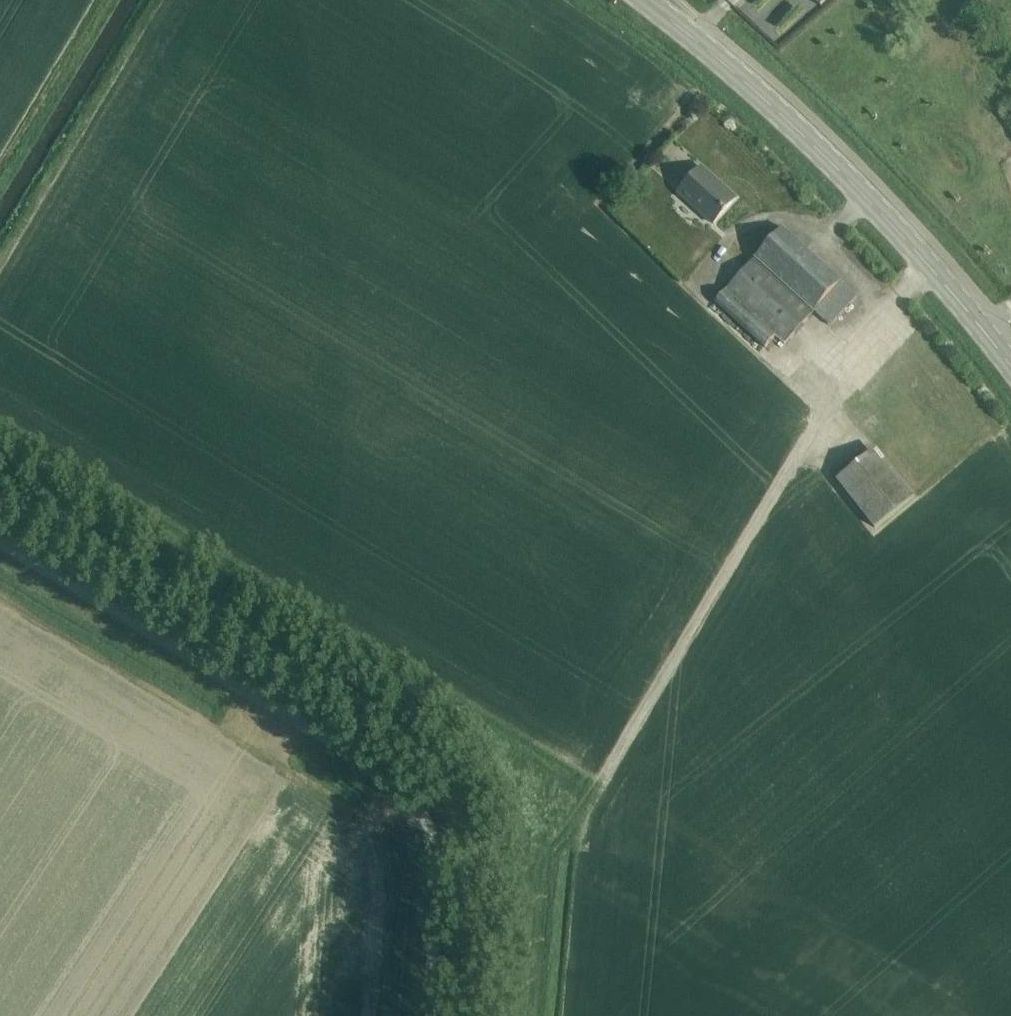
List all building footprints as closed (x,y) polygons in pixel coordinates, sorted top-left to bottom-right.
[(702,166),(679,193),(714,225),(738,199),(702,166)] [(785,345),(842,283),(782,229),(726,291),(785,345)] [(879,528),(921,491),(879,443),(836,480),(879,528)]
